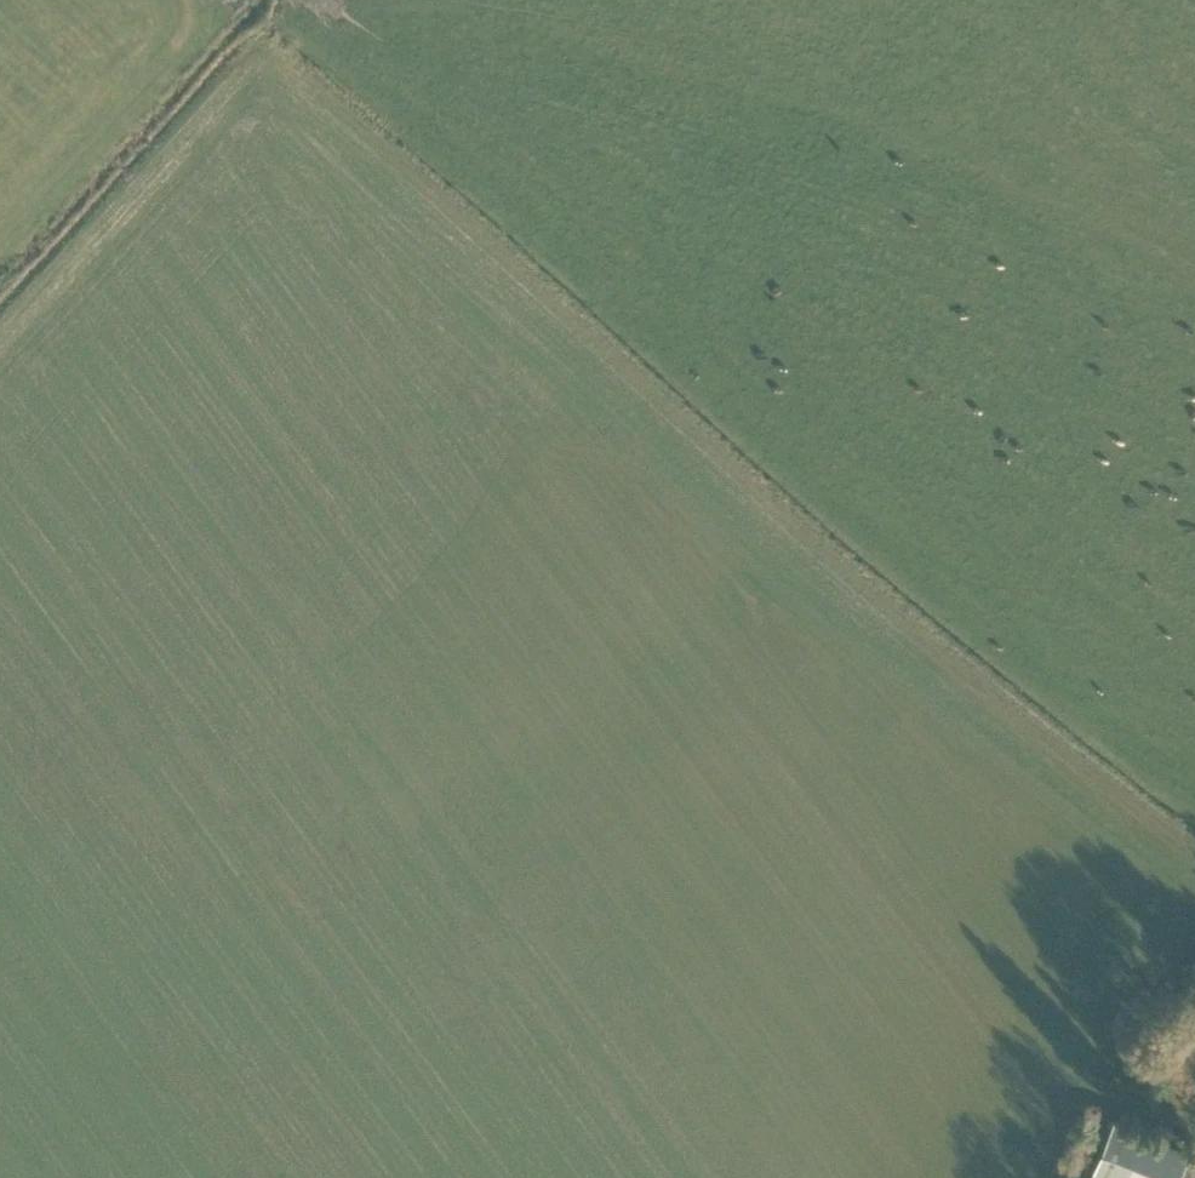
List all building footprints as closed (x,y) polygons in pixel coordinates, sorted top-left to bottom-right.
[(1191,1150),(1143,1130),(1123,1177),(1179,1177),(1191,1150)]
